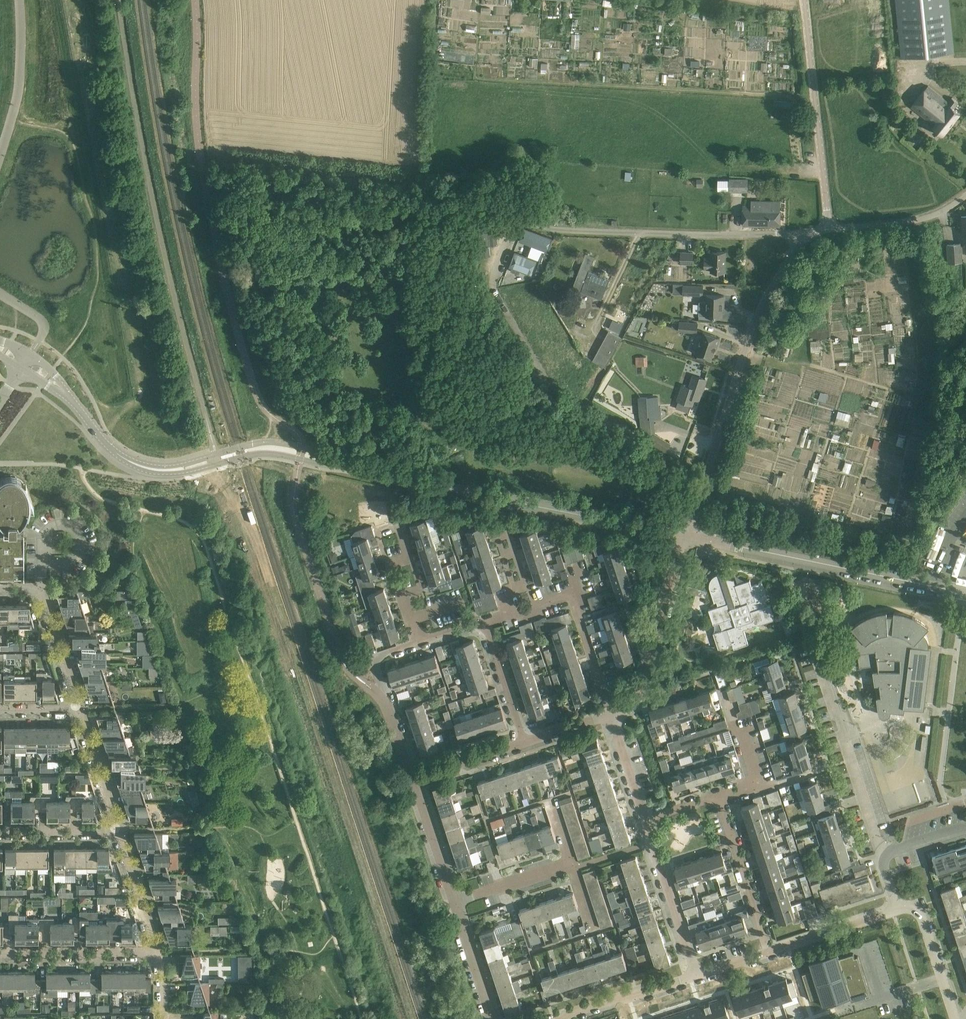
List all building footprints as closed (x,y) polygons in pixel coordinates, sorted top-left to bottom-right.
[(948,54),(954,53),(948,0),(896,0),(902,58),(948,54)] [(952,97),(948,102),(928,85),(911,106),(934,125),(932,128),(942,136),(960,113),(954,108),(958,102),(952,97)] [(718,180),(718,190),(730,190),(730,192),(731,192),(748,192),(748,178),(730,178),(730,179),(718,180)] [(780,201),(770,201),(763,201),(763,206),(743,206),(743,215),(743,225),(780,226),(780,201)] [(525,232),(521,243),(548,252),(552,241),(525,232)] [(948,263),(963,262),(962,243),(947,244),(948,263)] [(540,259),(540,261),(545,263),(549,253),(543,251),(540,259)] [(711,271),(715,271),(725,272),(726,252),(712,251),(711,258),(705,257),(705,268),(711,269),(711,271)] [(693,252),(681,252),(681,263),(693,263),(693,252)] [(573,288),(602,299),(610,279),(606,277),(606,276),(604,275),(604,276),(589,271),(595,257),(586,253),(573,288)] [(532,279),(538,263),(516,254),(510,270),(532,279)] [(539,264),(536,271),(542,273),(545,263),(540,261),(539,264)] [(704,285),(684,284),(684,294),(703,295),(704,285)] [(707,301),(699,301),(699,315),(706,315),(706,316),(722,316),(723,308),(724,308),(724,295),(707,295),(707,301)] [(611,319),(607,327),(618,332),(622,324),(611,319)] [(697,332),(698,323),(680,321),(679,330),(697,332)] [(606,367),(622,338),(610,331),(593,360),(606,367)] [(715,350),(720,337),(703,332),(696,353),(711,358),(714,350),(715,350)] [(635,365),(647,364),(646,356),(634,356),(635,365)] [(683,384),(678,400),(692,405),(694,398),(699,400),(706,379),(694,375),(689,387),(686,386),(686,385),(683,384)] [(641,428),(639,428),(639,434),(645,439),(652,438),(656,434),(655,419),(661,419),(661,406),(659,406),(658,396),(639,397),(641,428)] [(15,477),(14,482),(7,482),(6,477),(4,478),(3,479),(1,481),(0,482),(0,521),(2,523),(3,524),(0,529),(0,579),(23,579),(24,579),(24,532),(23,532),(23,533),(8,533),(8,530),(16,530),(16,524),(14,524),(14,520),(16,520),(19,524),(20,523),(22,520),(23,519),(25,518),(25,516),(26,514),(27,511),(28,508),(27,506),(26,501),(30,500),(31,501),(32,501),(26,483),(25,483),(25,484),(23,484),(21,481),(19,480),(17,479),(15,477)] [(426,518),(432,517),(430,511),(418,515),(419,521),(411,523),(415,536),(430,531),(426,518)] [(375,535),(373,529),(372,525),(356,530),(350,536),(356,555),(371,550),(368,538),(375,535)] [(456,547),(460,546),(471,542),(486,537),(482,525),(467,530),(469,537),(459,540),(458,538),(453,540),(456,547)] [(525,547),(555,537),(553,530),(548,531),(549,533),(538,537),(536,529),(521,534),(525,547)] [(419,548),(434,543),(430,531),(415,536),(419,548)] [(475,554),(490,549),(486,537),(471,542),(475,554)] [(544,554),(542,546),(552,543),(553,545),(557,543),(555,537),(525,547),(529,558),(544,554)] [(611,549),(608,542),(593,547),(596,554),(603,552),(607,564),(622,559),(618,547),(611,549)] [(423,560),(438,555),(434,543),(419,548),(423,560)] [(585,558),(582,550),(581,547),(575,548),(579,560),(585,558)] [(573,562),(579,560),(575,548),(569,550),(573,562)] [(479,566),(494,561),(490,549),(475,554),(479,566)] [(360,567),(375,562),(371,550),(356,555),(360,567)] [(567,564),(573,562),(569,550),(563,552),(567,564)] [(533,571),(548,566),(544,554),(529,558),(533,571)] [(563,561),(562,558),(561,554),(556,555),(558,562),(554,564),(563,561)] [(427,572),(442,567),(438,555),(423,560),(427,572)] [(611,576),(626,571),(622,559),(607,564),(611,576)] [(476,581),(498,574),(494,561),(479,566),(468,570),(470,576),(476,574),(476,572),(480,571),(483,578),(476,580),(476,581)] [(565,568),(564,565),(563,561),(554,564),(556,571),(565,568)] [(360,590),(375,585),(372,576),(379,574),(375,562),(360,567),(363,574),(356,576),(360,590)] [(552,578),(549,568),(548,566),(533,571),(537,583),(552,578)] [(452,579),(451,577),(446,579),(442,567),(427,572),(431,584),(437,582),(439,588),(449,584),(453,583),(452,579)] [(615,588),(630,583),(626,571),(611,576),(615,588)] [(727,579),(725,572),(724,572),(724,573),(720,574),(719,574),(715,575),(713,576),(713,577),(712,578),(711,579),(710,581),(709,583),(709,585),(709,587),(710,589),(714,602),(717,601),(718,606),(708,609),(713,624),(720,622),(722,630),(713,633),(719,650),(729,647),(728,644),(733,643),(734,648),(749,643),(744,629),(775,619),(770,604),(765,606),(762,598),(767,597),(762,582),(761,581),(759,582),(759,583),(752,586),(750,580),(735,584),(734,580),(727,579)] [(492,589),(502,586),(498,574),(476,581),(482,599),(494,595),(492,589)] [(453,583),(449,584),(450,589),(454,588),(453,587),(464,584),(462,576),(452,579),(453,583)] [(619,600),(634,595),(630,583),(615,588),(619,600)] [(373,606),(388,601),(384,588),(377,591),(375,585),(360,590),(362,596),(363,596),(367,608),(373,606)] [(707,591),(704,590),(688,585),(687,591),(705,597),(707,591)] [(80,599),(89,596),(89,591),(74,591),(74,596),(66,596),(57,596),(63,615),(85,615),(80,599)] [(590,603),(602,599),(600,593),(588,597),(590,603)] [(484,605),(496,601),(494,595),(482,599),(484,604),(484,605)] [(604,605),(602,599),(590,603),(592,609),(604,605)] [(377,618),(392,613),(388,601),(373,606),(377,618)] [(486,610),(498,606),(496,601),(484,605),(486,610)] [(0,605),(0,622),(8,622),(8,628),(8,604),(0,605)] [(19,604),(8,604),(8,628),(19,628),(19,604)] [(27,604),(19,604),(19,628),(30,628),(30,624),(33,624),(34,624),(30,611),(30,604),(28,604),(27,604)] [(484,604),(475,607),(477,613),(486,610),(484,605),(484,604)] [(606,628),(621,623),(617,611),(616,611),(614,605),(593,612),(595,618),(602,616),(606,628)] [(904,705),(923,708),(931,646),(928,646),(928,644),(928,641),(927,639),(926,636),(924,633),(923,632),(929,627),(921,621),(913,616),(903,613),(894,612),(894,615),(887,615),(887,612),(877,613),(868,616),(860,621),(852,627),(859,634),(857,636),(855,639),(859,643),(860,649),(857,650),(860,666),(873,665),(879,711),(880,712),(881,714),(883,715),(884,716),(885,716),(886,716),(887,715),(889,715),(889,714),(890,713),(891,712),(891,711),(891,710),(891,709),(897,709),(904,710),(904,705)] [(138,613),(131,615),(134,623),(135,627),(142,627),(138,613)] [(381,630),(396,625),(392,613),(377,618),(381,630)] [(69,633),(93,633),(93,625),(88,625),(85,615),(63,615),(69,633)] [(556,641),(571,636),(567,623),(562,625),(559,615),(547,619),(550,629),(552,629),(556,641)] [(550,629),(547,619),(546,617),(540,619),(544,631),(550,629)] [(538,633),(544,631),(540,619),(534,621),(538,633)] [(536,634),(535,631),(531,622),(525,624),(530,636),(536,634)] [(610,640),(625,635),(621,623),(606,628),(610,640)] [(524,638),(530,636),(525,624),(520,626),(521,629),(522,632),(524,638)] [(381,630),(382,632),(385,642),(400,637),(396,625),(381,630)] [(522,639),(524,638),(522,632),(510,636),(512,642),(507,643),(511,656),(526,651),(526,650),(522,639)] [(72,643),(96,643),(96,633),(93,633),(69,633),(72,643)] [(376,645),(372,635),(372,633),(366,635),(366,637),(370,647),(376,645)] [(614,651),(629,646),(625,635),(610,640),(614,651)] [(560,653),(575,648),(571,636),(556,641),(560,653)] [(461,657),(477,652),(473,640),(460,644),(459,639),(451,642),(455,653),(459,651),(461,657)] [(75,653),(99,653),(99,643),(96,643),(72,643),(75,653)] [(442,645),(436,647),(440,659),(446,658),(445,655),(442,645)] [(613,672),(625,668),(623,662),(633,659),(629,646),(614,651),(618,664),(611,666),(613,672)] [(534,653),(533,648),(526,650),(526,651),(511,656),(515,667),(530,662),(527,655),(534,653)] [(564,665),(579,660),(575,648),(560,653),(564,665)] [(481,663),(477,652),(461,657),(463,663),(458,664),(460,670),(481,663)] [(79,663),(102,663),(102,653),(99,653),(75,653),(79,663)] [(435,654),(423,658),(429,675),(434,673),(436,677),(442,675),(435,654)] [(764,677),(765,677),(781,671),(777,659),(770,661),(769,657),(755,661),(757,666),(755,666),(757,673),(763,671),(764,677)] [(429,675),(423,658),(412,662),(419,683),(424,681),(423,677),(429,675)] [(567,677),(583,672),(579,660),(564,665),(567,677)] [(412,662),(401,666),(406,682),(411,680),(413,684),(419,683),(412,662)] [(519,679),(534,674),(530,662),(515,667),(519,679)] [(85,681),(106,681),(103,671),(106,671),(106,663),(102,663),(79,663),(85,681)] [(468,680),(485,675),(481,663),(460,670),(462,676),(466,675),(468,680)] [(400,666),(389,669),(396,690),(402,688),(400,684),(406,682),(400,666)] [(724,678),(729,677),(727,671),(716,674),(719,686),(726,684),(724,678)] [(771,693),(780,690),(778,686),(785,684),(781,671),(765,677),(771,693)] [(54,686),(54,679),(48,679),(46,675),(46,672),(36,672),(36,681),(36,687),(37,687),(43,687),(43,698),(57,698),(58,700),(55,690),(54,686)] [(571,689),(587,684),(583,672),(567,677),(571,689)] [(523,692),(538,687),(534,674),(519,679),(523,692)] [(15,698),(15,681),(15,675),(4,675),(4,689),(4,699),(15,698)] [(468,693),(488,686),(485,675),(468,680),(470,686),(466,687),(468,693)] [(31,676),(25,676),(26,681),(26,698),(37,698),(37,687),(36,687),(36,681),(31,681),(31,676)] [(15,698),(26,698),(26,681),(15,681),(15,698)] [(111,696),(106,681),(85,681),(88,692),(98,691),(98,699),(96,699),(96,700),(106,699),(106,705),(114,705),(114,706),(114,705),(111,696)] [(575,701),(574,701),(576,707),(588,703),(586,697),(591,696),(587,684),(571,689),(575,701)] [(495,687),(483,692),(484,697),(497,693),(495,687)] [(527,703),(542,698),(538,687),(523,692),(527,703)] [(731,701),(737,699),(733,687),(727,689),(731,701)] [(783,708),(799,703),(795,691),(781,695),(780,690),(771,693),(772,698),(776,710),(783,708)] [(710,712),(708,706),(714,704),(710,691),(698,695),(702,708),(704,714),(710,712)] [(696,710),(702,708),(698,695),(686,698),(692,718),(698,716),(696,710)] [(411,696),(399,700),(401,706),(413,702),(411,696)] [(549,702),(547,697),(542,698),(527,703),(531,716),(535,714),(537,720),(549,716),(547,710),(546,710),(544,703),(549,702)] [(680,722),(692,718),(686,698),(674,702),(680,721),(680,722)] [(427,713),(425,708),(430,706),(428,700),(407,707),(411,719),(427,713)] [(739,718),(753,714),(749,701),(739,704),(741,710),(737,713),(739,718)] [(680,721),(674,702),(663,706),(667,721),(668,725),(680,721)] [(496,709),(490,711),(495,727),(507,723),(500,703),(494,705),(496,709)] [(787,720),(803,715),(799,703),(783,708),(787,720)] [(667,721),(663,706),(650,710),(654,722),(648,724),(652,737),(664,733),(661,723),(667,721)] [(482,708),(477,710),(484,731),(495,727),(490,711),(484,713),(482,708)] [(472,717),(467,719),(472,735),(484,731),(477,710),(471,712),(472,717)] [(125,722),(125,713),(117,713),(116,711),(116,712),(116,713),(113,713),(113,718),(105,718),(107,718),(107,726),(99,726),(102,736),(124,736),(120,723),(125,722)] [(435,723),(433,718),(429,719),(427,713),(411,719),(415,730),(435,723)] [(786,740),(794,737),(793,732),(807,728),(803,715),(787,720),(787,721),(780,723),(784,734),(784,735),(785,738),(786,740)] [(460,716),(454,718),(461,738),(472,735),(467,719),(461,721),(460,716)] [(710,732),(728,726),(726,719),(713,723),(714,725),(708,727),(710,732)] [(758,721),(760,729),(766,728),(763,719),(758,721)] [(418,741),(434,736),(433,731),(437,729),(435,723),(415,730),(418,741)] [(67,727),(58,727),(58,750),(73,746),(73,747),(74,746),(73,745),(78,744),(75,734),(69,734),(69,727),(67,727),(67,726),(66,726),(67,727)] [(15,745),(15,727),(4,728),(4,752),(15,752),(15,745)] [(26,727),(15,727),(15,745),(15,752),(26,752),(26,745),(26,727)] [(26,752),(37,752),(37,745),(37,727),(26,727),(26,745),(26,752)] [(37,752),(48,752),(48,745),(47,727),(37,727),(37,745),(37,752)] [(58,752),(58,750),(58,727),(47,727),(48,745),(48,752),(58,752)] [(698,736),(710,732),(708,727),(696,731),(698,736)] [(686,739),(698,736),(696,731),(685,735),(686,739)] [(586,753),(601,748),(596,734),(577,741),(581,752),(579,752),(580,758),(587,755),(586,753)] [(679,738),(673,740),(674,743),(675,745),(675,747),(681,745),(680,741),(686,739),(685,735),(679,737),(679,738)] [(108,755),(133,754),(133,746),(128,746),(124,736),(102,736),(108,755)] [(444,751),(441,742),(441,740),(436,742),(434,736),(418,741),(422,753),(435,749),(437,754),(444,751)] [(701,744),(712,740),(711,736),(699,739),(701,744)] [(454,748),(460,746),(457,737),(451,738),(454,748)] [(791,757),(807,752),(803,739),(796,742),(794,737),(786,740),(791,757)] [(689,748),(701,744),(699,739),(687,743),(689,748)] [(591,766),(605,762),(601,748),(586,753),(587,755),(591,766)] [(718,756),(723,773),(735,769),(735,768),(741,766),(735,749),(729,750),(730,752),(718,756)] [(795,769),(791,770),(793,775),(806,771),(804,766),(811,764),(807,752),(791,757),(795,769)] [(112,765),(135,764),(135,754),(133,754),(108,755),(112,765)] [(717,756),(718,756),(717,755),(705,758),(707,764),(711,777),(723,773),(717,756)] [(550,775),(552,774),(563,770),(558,756),(545,760),(550,775)] [(664,774),(670,772),(666,757),(659,759),(664,774)] [(705,757),(693,761),(699,781),(711,777),(707,764),(705,758),(705,757)] [(554,781),(552,774),(550,775),(545,760),(531,764),(536,779),(547,776),(549,782),(554,781)] [(683,771),(688,785),(699,781),(693,761),(681,764),(684,771),(683,771)] [(605,762),(591,766),(594,777),(587,779),(589,784),(596,782),(595,779),(610,775),(605,762)] [(684,771),(681,764),(681,762),(675,764),(678,773),(671,775),(675,788),(688,785),(683,771),(684,771)] [(115,775),(139,774),(138,764),(135,764),(112,765),(115,775)] [(523,783),(526,783),(536,779),(531,764),(518,769),(523,783)] [(528,789),(526,783),(523,783),(518,769),(505,773),(510,788),(520,784),(522,791),(528,789)] [(497,792),(499,791),(510,788),(505,773),(492,778),(497,792)] [(118,785),(142,784),(142,774),(139,774),(115,775),(118,785)] [(89,775),(82,775),(82,785),(91,784),(89,775)] [(614,788),(610,775),(595,779),(596,782),(599,793),(614,788)] [(501,798),(499,791),(497,792),(492,778),(478,782),(483,797),(494,793),(496,800),(501,798)] [(805,798),(821,793),(817,781),(810,783),(808,779),(799,781),(805,798)] [(453,797),(452,794),(448,783),(433,788),(438,802),(453,797)] [(146,803),(143,793),(145,793),(145,784),(142,784),(118,785),(124,803),(146,803)] [(604,807),(618,802),(614,788),(599,793),(603,804),(596,806),(598,812),(605,809),(604,807)] [(782,802),(778,790),(772,792),(776,804),(782,802)] [(22,791),(5,791),(5,809),(11,809),(11,820),(23,820),(22,791)] [(454,800),(460,798),(459,792),(452,794),(453,797),(438,802),(442,815),(457,811),(454,800)] [(772,792),(767,794),(771,806),(776,804),(772,792)] [(810,816),(820,813),(818,808),(825,805),(821,793),(805,798),(810,816)] [(765,807),(764,805),(761,795),(753,798),(755,803),(742,807),(746,819),(762,814),(760,808),(765,807)] [(34,809),(40,809),(40,796),(31,796),(29,801),(23,801),(23,820),(34,820),(34,809)] [(58,801),(52,801),(50,796),(40,796),(40,809),(46,808),(46,820),(58,820),(58,801)] [(70,808),(76,808),(76,796),(66,796),(65,801),(58,801),(58,820),(70,820),(70,808)] [(90,800),(90,801),(87,801),(85,796),(76,796),(76,808),(82,808),(82,820),(97,819),(97,821),(98,821),(93,807),(93,801),(91,801),(91,800),(90,800)] [(561,805),(573,801),(571,796),(559,800),(561,805)] [(505,805),(504,805),(501,798),(496,800),(498,807),(501,806),(503,812),(507,811),(505,805)] [(562,810),(574,806),(573,801),(561,805),(562,810)] [(608,820),(623,815),(618,802),(604,807),(605,809),(598,812),(596,806),(589,808),(591,814),(596,812),(597,815),(606,812),(608,820)] [(154,827),(146,803),(124,803),(130,821),(145,821),(145,826),(153,826),(153,827),(154,827)] [(473,814),(481,811),(478,803),(471,806),(473,814)] [(564,815),(576,812),(574,806),(562,810),(564,815)] [(461,823),(460,821),(457,811),(442,815),(447,828),(461,823)] [(768,811),(762,814),(746,819),(749,830),(772,823),(768,811)] [(566,821),(578,817),(576,812),(564,815),(566,821)] [(822,830),(839,825),(835,813),(821,817),(820,813),(810,816),(812,821),(818,819),(822,830)] [(516,819),(515,814),(504,817),(507,824),(509,823),(510,826),(517,823),(516,819)] [(623,815),(608,820),(612,830),(605,832),(606,838),(613,835),(612,833),(627,828),(623,815)] [(509,823),(507,824),(504,817),(490,822),(493,829),(504,825),(506,832),(512,830),(510,826),(509,823)] [(568,826),(580,822),(578,817),(566,821),(568,826)] [(462,826),(469,824),(467,818),(460,821),(461,823),(447,828),(451,842),(466,837),(462,826)] [(556,839),(551,825),(540,828),(538,821),(533,823),(535,830),(538,829),(542,844),(556,839)] [(570,832),(581,828),(580,822),(568,826),(570,832)] [(772,823),(749,830),(753,842),(769,836),(776,834),(772,823)] [(826,842),(843,837),(839,825),(822,830),(816,832),(820,844),(826,842)] [(571,837),(583,833),(581,828),(570,832),(571,837)] [(631,842),(627,828),(612,833),(613,835),(617,846),(631,842)] [(529,848),(542,844),(538,829),(535,830),(524,834),(529,848)] [(529,848),(524,834),(514,837),(512,830),(506,832),(509,839),(511,838),(516,852),(529,848)] [(145,834),(134,834),(137,844),(148,844),(148,852),(162,852),(162,843),(162,833),(145,834)] [(573,842),(585,839),(583,833),(571,837),(573,842)] [(757,853),(777,846),(776,841),(771,842),(769,836),(753,842),(757,853)] [(470,850),(469,847),(466,837),(451,842),(455,855),(470,850)] [(599,837),(589,840),(593,854),(603,851),(600,840),(599,837)] [(830,855),(847,849),(843,837),(826,842),(830,855)] [(502,857),(516,852),(511,838),(509,839),(498,842),(499,847),(502,857)] [(587,844),(586,841),(585,839),(573,842),(575,848),(587,844)] [(800,851),(805,849),(803,841),(797,843),(800,851)] [(488,859),(496,857),(492,843),(484,846),(485,848),(488,859)] [(577,853),(588,850),(587,844),(575,848),(577,853)] [(471,853),(478,850),(476,845),(469,847),(470,850),(455,855),(460,868),(474,864),(471,853)] [(956,848),(961,866),(965,864),(965,845),(956,848)] [(761,865),(777,859),(775,854),(779,852),(777,846),(757,853),(761,865)] [(113,867),(109,855),(109,848),(106,848),(106,847),(106,848),(97,848),(97,866),(98,866),(98,871),(111,871),(111,868),(113,867)] [(5,874),(16,873),(16,866),(16,848),(5,848),(5,874)] [(27,873),(27,866),(27,848),(16,848),(16,866),(16,873),(27,873)] [(27,866),(38,866),(37,848),(27,848),(27,866)] [(49,866),(49,858),(49,848),(37,848),(38,866),(49,866)] [(54,874),(65,874),(65,848),(54,848),(54,874)] [(65,874),(76,874),(76,848),(65,848),(65,874)] [(76,866),(87,866),(87,848),(76,848),(76,874),(76,866)] [(87,866),(97,866),(97,848),(87,848),(87,866)] [(956,848),(944,852),(950,869),(961,866),(956,848)] [(800,851),(804,862),(809,861),(805,849),(800,851)] [(830,855),(836,872),(845,869),(843,864),(851,861),(847,849),(830,855)] [(578,859),(590,855),(588,850),(577,853),(578,859)] [(148,852),(140,852),(143,862),(153,862),(154,870),(163,870),(163,874),(163,876),(170,875),(165,862),(170,862),(170,860),(178,860),(178,852),(169,852),(162,852),(148,852)] [(724,880),(722,874),(733,871),(731,863),(726,865),(722,852),(710,856),(715,872),(719,882),(724,880)] [(944,852),(933,856),(935,864),(933,865),(936,874),(950,869),(944,852)] [(641,870),(640,869),(636,856),(621,861),(625,872),(618,874),(620,879),(622,878),(627,877),(626,874),(641,870)] [(710,874),(715,872),(710,856),(699,859),(705,880),(711,878),(710,874)] [(700,882),(705,880),(699,859),(687,863),(692,879),(698,877),(700,882)] [(764,876),(785,869),(783,864),(779,865),(777,859),(761,865),(764,876)] [(687,881),(692,879),(687,863),(675,867),(680,880),(675,882),(677,889),(688,885),(687,881)] [(843,881),(849,899),(850,899),(849,896),(864,891),(865,894),(874,891),(868,874),(872,873),(870,866),(854,871),(856,877),(843,881)] [(819,867),(807,871),(810,880),(822,876),(819,867)] [(585,879),(596,875),(595,869),(583,873),(585,879)] [(782,876),(787,875),(785,869),(764,876),(768,887),(784,882),(782,876)] [(645,883),(641,870),(626,874),(627,877),(622,878),(625,889),(630,887),(645,883)] [(159,879),(149,880),(152,890),(163,890),(163,898),(171,898),(177,898),(174,890),(176,890),(176,879),(171,880),(170,875),(163,876),(163,874),(159,874),(160,880),(159,879)] [(586,884),(598,880),(596,875),(585,879),(586,884)] [(588,889),(600,886),(598,880),(586,884),(588,889)] [(772,899),(792,892),(790,886),(792,886),(790,880),(784,882),(768,887),(772,899)] [(849,899),(843,881),(821,888),(819,881),(811,884),(815,897),(821,895),(825,907),(834,904),(833,901),(848,896),(849,899)] [(635,901),(649,896),(645,883),(630,887),(634,898),(627,900),(629,905),(630,905),(635,903),(635,901)] [(727,893),(739,889),(738,883),(725,887),(727,893)] [(960,899),(959,896),(956,885),(941,890),(946,904),(960,899)] [(590,895),(602,891),(600,886),(588,889),(590,895)] [(592,900),(604,896),(602,891),(590,895),(592,900)] [(730,901),(733,900),(742,897),(740,891),(728,895),(730,901)] [(564,911),(567,910),(578,907),(573,892),(560,897),(564,911)] [(775,910),(792,905),(790,899),(794,898),(792,892),(772,899),(775,910)] [(959,896),(960,899),(946,904),(950,917),(965,912),(965,894),(959,896)] [(594,906),(605,902),(604,896),(592,900),(594,906)] [(633,916),(639,914),(654,909),(649,896),(635,901),(635,903),(630,905),(633,916)] [(569,917),(567,910),(564,911),(560,897),(547,901),(552,916),(562,913),(564,919),(569,917)] [(695,903),(694,898),(681,902),(683,907),(695,903)] [(539,920),(541,919),(552,916),(547,901),(534,905),(539,920)] [(164,906),(158,906),(161,917),(171,917),(171,925),(185,925),(185,917),(183,917),(178,902),(174,902),(164,902),(164,906)] [(595,911),(607,907),(605,902),(594,906),(595,911)] [(794,923),(801,920),(798,909),(803,907),(803,906),(802,902),(792,905),(775,910),(779,922),(780,922),(792,918),(794,923)] [(818,915),(815,905),(814,902),(809,904),(813,917),(818,915)] [(807,919),(813,917),(809,904),(803,906),(803,907),(807,919)] [(544,926),(541,919),(539,920),(534,905),(519,910),(524,925),(535,921),(538,928),(544,926)] [(698,911),(697,906),(696,905),(684,910),(686,915),(698,911)] [(597,917),(609,913),(607,907),(595,911),(597,917)] [(643,928),(658,923),(654,909),(639,914),(642,925),(636,927),(637,933),(644,930),(643,928)] [(731,919),(736,935),(748,932),(744,919),(749,917),(746,909),(735,913),(736,917),(731,919)] [(626,918),(623,910),(614,913),(617,921),(626,918)] [(97,917),(97,911),(80,911),(80,918),(80,930),(86,930),(86,942),(90,941),(90,942),(91,943),(93,943),(96,944),(98,944),(97,917)] [(950,917),(954,930),(965,927),(965,912),(950,917)] [(599,922),(611,918),(609,913),(597,917),(599,922)] [(27,944),(26,923),(20,923),(19,919),(18,914),(9,914),(9,931),(15,931),(15,942),(19,942),(19,943),(20,943),(22,944),(25,944),(27,944)] [(109,930),(115,930),(115,917),(97,917),(98,944),(99,944),(102,943),(105,943),(106,942),(106,941),(109,941),(109,930)] [(121,917),(115,917),(115,930),(121,930),(121,941),(136,941),(137,943),(137,941),(141,940),(142,941),(136,921),(132,922),(121,922),(121,917)] [(736,935),(731,919),(725,921),(724,917),(718,918),(725,939),(736,935)] [(38,931),(44,930),(44,918),(35,918),(33,923),(26,923),(27,944),(28,944),(31,944),(34,943),(35,943),(35,942),(38,942),(38,931)] [(62,944),(62,923),(55,923),(54,918),(44,918),(44,930),(50,930),(50,942),(54,942),(54,943),(55,943),(58,944),(61,944),(62,944)] [(74,930),(80,930),(80,918),(70,918),(68,923),(62,923),(62,944),(64,944),(66,944),(69,943),(70,943),(70,942),(74,942),(74,930)] [(599,922),(601,928),(613,924),(611,918),(599,922)] [(713,943),(725,939),(718,918),(707,922),(708,927),(713,943)] [(792,918),(780,922),(781,927),(794,923),(792,918)] [(524,933),(522,929),(519,920),(510,922),(513,929),(497,934),(495,928),(480,932),(485,946),(499,941),(498,938),(505,936),(507,941),(514,939),(513,937),(524,933)] [(648,941),(662,936),(658,923),(643,928),(644,930),(648,941)] [(713,943),(708,927),(702,928),(701,924),(690,928),(692,935),(697,934),(702,947),(713,943)] [(171,925),(163,925),(164,925),(167,935),(170,943),(175,943),(185,943),(185,947),(192,947),(192,948),(193,948),(193,947),(190,939),(189,935),(191,935),(191,925),(185,925),(171,925)] [(540,935),(542,934),(546,933),(544,926),(538,928),(540,935)] [(954,930),(959,944),(965,941),(965,927),(954,930)] [(500,944),(507,941),(505,936),(498,938),(499,941),(485,946),(489,959),(504,955),(500,944)] [(652,954),(667,949),(662,936),(648,941),(651,951),(652,954)] [(625,948),(628,960),(637,958),(633,945),(625,948)] [(627,967),(622,952),(611,956),(609,949),(604,951),(606,958),(608,957),(613,971),(627,967)] [(671,963),(667,949),(652,954),(651,951),(644,954),(646,959),(653,957),(656,968),(671,963)] [(813,970),(803,973),(811,999),(821,996),(824,1005),(851,996),(853,1000),(866,996),(867,998),(868,998),(867,996),(871,994),(859,956),(857,956),(856,957),(854,953),(840,958),(839,954),(839,952),(810,961),(813,970)] [(187,955),(178,955),(178,961),(178,975),(181,975),(181,974),(182,974),(183,975),(184,975),(185,975),(186,975),(187,975),(190,975),(191,975),(192,975),(193,975),(195,975),(196,974),(197,974),(198,975),(200,975),(200,955),(187,955)] [(508,968),(507,965),(504,955),(489,959),(493,973),(508,968)] [(251,956),(238,956),(239,981),(252,981),(251,956)] [(600,976),(613,971),(608,957),(606,958),(596,961),(600,976)] [(596,961),(595,961),(585,965),(583,958),(578,959),(580,966),(583,965),(588,980),(600,976),(596,961)] [(518,972),(532,968),(529,961),(522,963),(523,966),(516,968),(514,963),(507,965),(508,968),(493,973),(498,986),(512,981),(510,974),(518,972)] [(574,984),(588,980),(583,965),(580,966),(569,970),(574,984)] [(569,970),(568,970),(558,973),(556,966),(551,968),(553,975),(556,974),(560,989),(574,984),(569,970)] [(134,971),(123,972),(124,994),(134,994),(134,990),(134,971)] [(145,989),(145,992),(151,992),(151,979),(145,979),(145,971),(134,971),(134,990),(145,989)] [(13,990),(13,972),(2,973),(2,990),(3,993),(5,994),(6,994),(8,995),(9,994),(11,994),(12,993),(13,992),(13,990)] [(13,990),(24,990),(24,972),(13,972),(13,990)] [(35,972),(24,972),(24,995),(27,995),(28,995),(30,995),(32,994),(34,993),(35,993),(41,992),(41,980),(35,980),(35,972)] [(57,990),(57,972),(46,972),(46,980),(41,980),(41,992),(41,996),(57,996),(57,990)] [(57,990),(68,990),(68,972),(57,972),(57,990)] [(68,990),(79,990),(79,972),(68,972),(68,990)] [(96,992),(96,979),(90,979),(90,972),(79,972),(79,990),(90,990),(90,992),(96,992)] [(101,990),(113,990),(113,972),(101,972),(102,979),(96,979),(96,992),(102,992),(101,990)] [(113,990),(123,990),(123,972),(113,972),(113,990)] [(546,993),(560,989),(556,974),(553,975),(542,979),(546,993)] [(787,978),(776,981),(781,1000),(793,996),(787,978)] [(517,994),(516,992),(512,981),(498,986),(502,999),(517,994)] [(776,981),(765,985),(771,1003),(781,1000),(776,981)] [(196,983),(187,983),(187,989),(187,1003),(190,1003),(190,1002),(192,1003),(194,1003),(195,1003),(196,1003),(198,1003),(199,1003),(200,1003),(202,1003),(203,1003),(205,1002),(206,1002),(207,1002),(207,1003),(209,1003),(209,983),(196,983)] [(765,985),(755,988),(761,1006),(771,1003),(765,985)] [(755,988),(745,992),(751,1010),(761,1006),(755,988)] [(518,997),(524,995),(523,990),(516,992),(517,994),(502,999),(507,1013),(521,1008),(518,997)] [(745,992),(734,995),(740,1013),(751,1010),(745,992)] [(709,1003),(715,1018),(730,1018),(723,999),(709,1003)] [(696,1007),(700,1018),(715,1018),(709,1003),(696,1007)] [(683,1012),(686,1018),(700,1018),(696,1007),(683,1012)] [(854,1018),(867,1018),(864,1010),(853,1014),(854,1018)]
